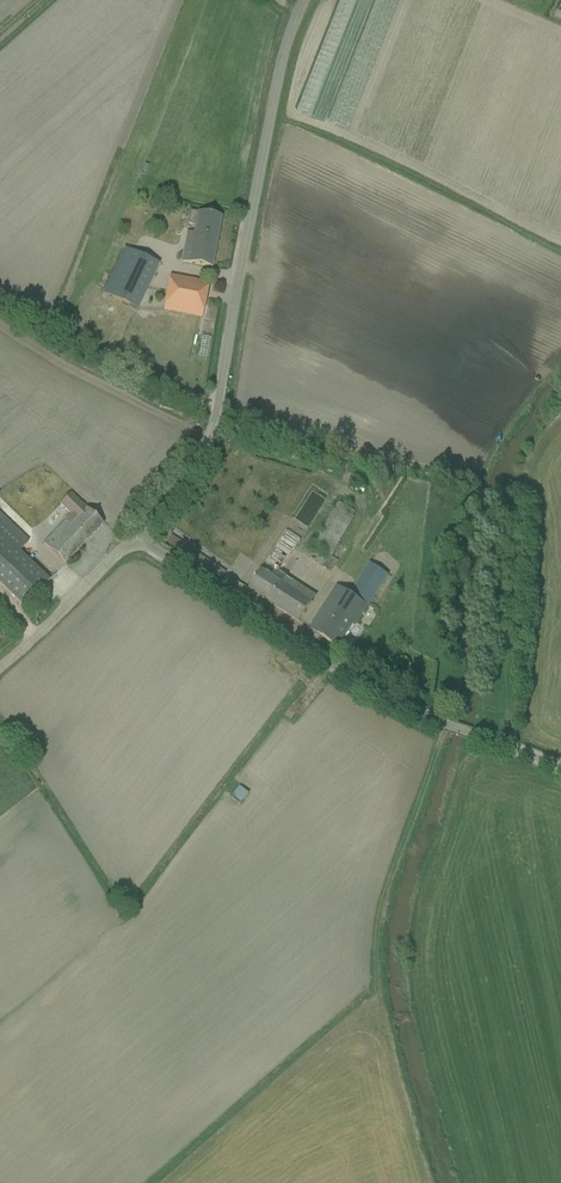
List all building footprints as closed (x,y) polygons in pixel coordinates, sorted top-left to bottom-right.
[(181,262),(212,268),(221,217),(190,211),(187,224),(196,226),(194,234),(187,233),(181,262)] [(159,264),(124,248),(103,293),(137,310),(159,264)] [(163,311),(202,318),(208,283),(169,276),(163,311)] [(204,360),(212,361),(214,340),(206,339),(204,360)] [(62,566),(102,524),(69,493),(57,505),(67,516),(40,545),(62,566)] [(30,610),(55,583),(24,553),(34,543),(0,511),(0,582),(30,610)] [(340,560),(356,521),(335,512),(319,552),(340,560)] [(248,589),(298,622),(314,597),(263,565),(248,589)] [(380,577),(381,570),(373,569),(372,576),(380,577)] [(340,650),(368,608),(336,586),(307,628),(340,650)] [(248,803),(254,795),(245,788),(238,796),(248,803)]
